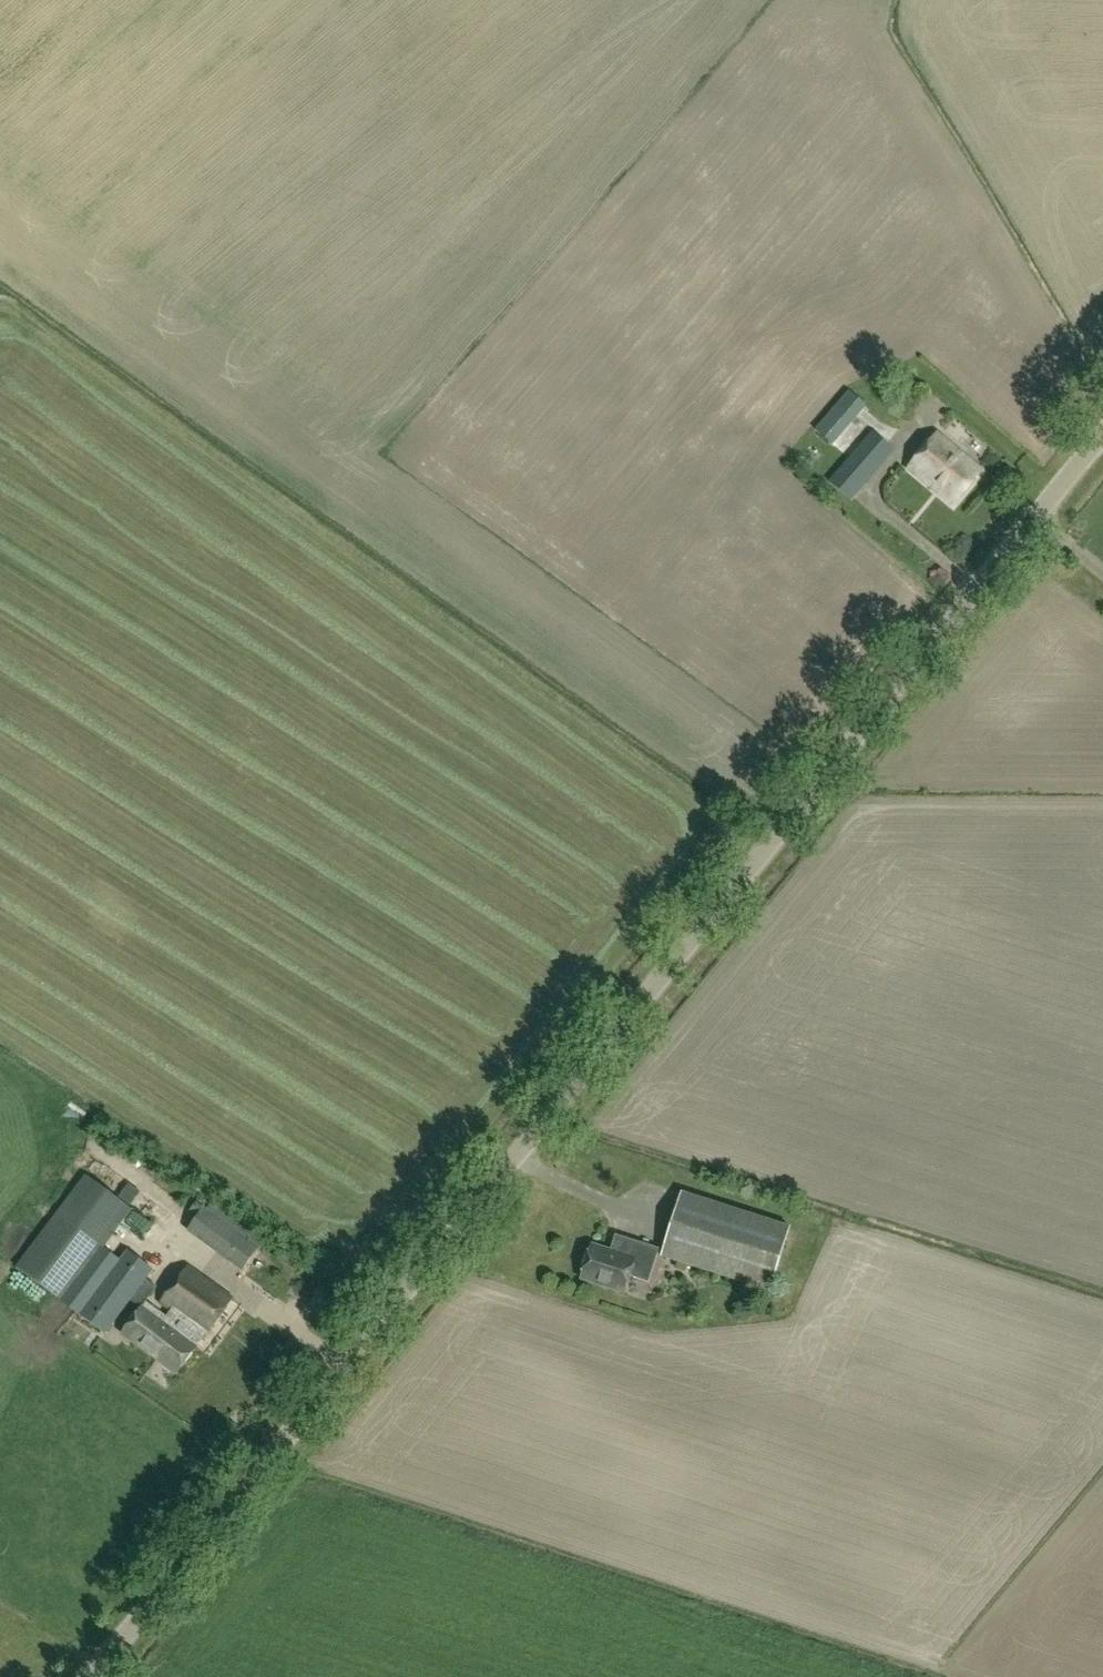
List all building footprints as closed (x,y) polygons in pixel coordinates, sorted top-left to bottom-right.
[(866,408),(849,393),(816,430),(833,445),(866,408)] [(894,451),(872,432),(830,482),(851,501),(894,451)] [(907,468),(954,506),(983,470),(937,432),(907,468)] [(147,1257),(143,1263),(111,1238),(132,1210),(128,1208),(139,1193),(103,1166),(92,1181),(86,1176),(16,1268),(62,1302),(79,1314),(105,1334),(129,1301),(141,1310),(157,1287),(146,1279),(153,1270),(152,1270),(156,1264),(147,1257)] [(662,1256),(770,1291),(790,1227),(682,1193),(662,1256)] [(191,1228),(245,1269),(260,1250),(206,1209),(191,1228)] [(624,1292),(629,1276),(649,1283),(660,1249),(626,1238),(621,1255),(592,1246),(582,1278),(624,1292)] [(173,1322),(156,1310),(146,1302),(122,1334),(176,1375),(197,1348),(196,1348),(205,1336),(206,1336),(233,1300),(188,1267),(162,1303),(191,1325),(182,1337),(169,1328),(173,1322)]
